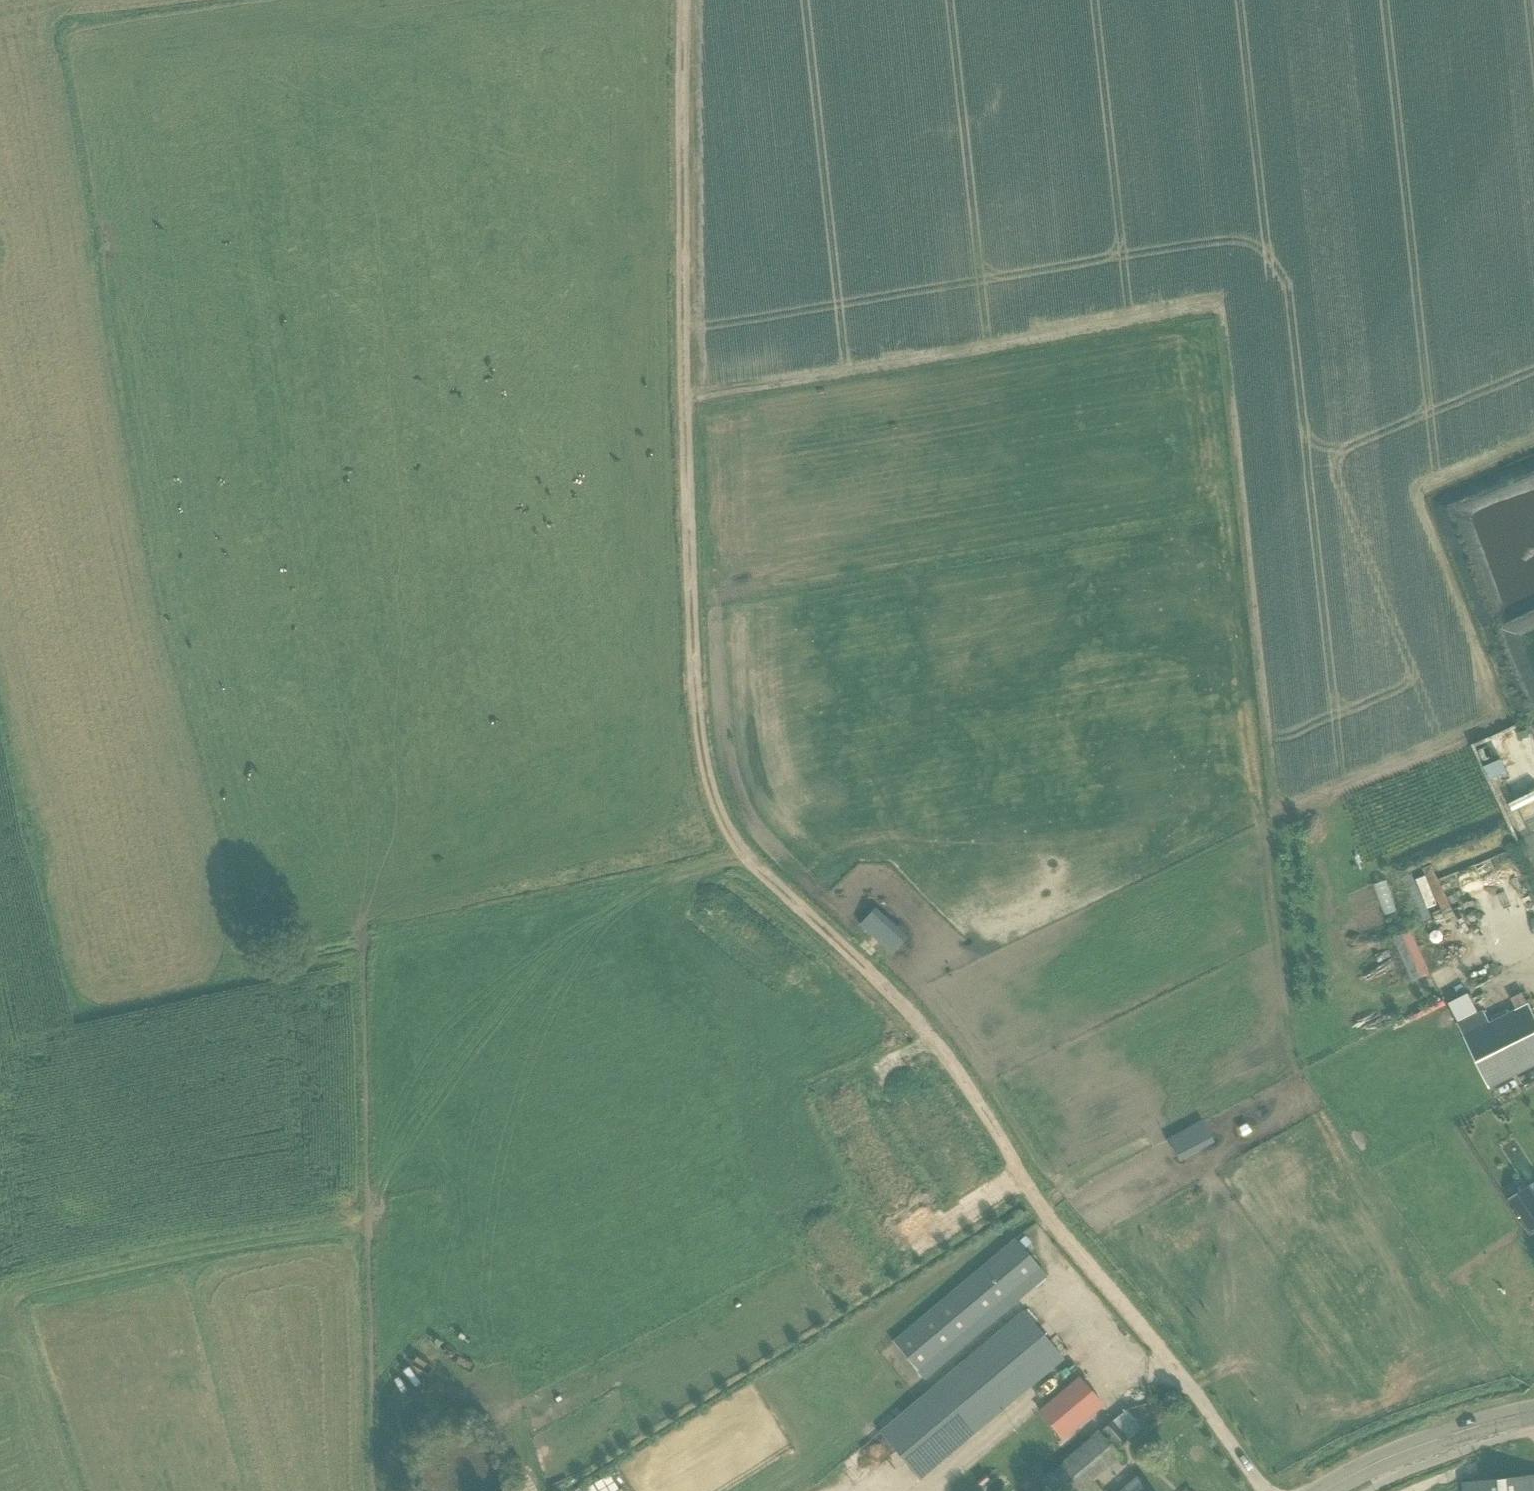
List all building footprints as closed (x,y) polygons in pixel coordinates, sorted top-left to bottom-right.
[(1402,875),(1423,920),(1450,908),(1428,862),(1402,875)] [(1406,983),(1427,975),(1409,929),(1387,937),(1406,983)] [(1449,1005),(1459,1024),(1478,1013),(1468,995),(1449,1005)] [(1489,1088),(1533,1065),(1533,1016),(1529,1005),(1489,1025),(1483,1014),(1459,1026),(1464,1038),(1489,1088)] [(1175,1159),(1211,1140),(1199,1119),(1163,1138),(1175,1159)] [(1510,1200),(1532,1234),(1533,1232),(1533,1199),(1527,1189),(1510,1200)] [(893,1343),(923,1380),(1046,1276),(1015,1240),(893,1343)] [(1007,1325),(1003,1328),(878,1433),(918,1480),(1062,1358),(1023,1312),(1011,1322),(1007,1325)] [(1063,1438),(1102,1405),(1079,1378),(1039,1411),(1063,1438)] [(1125,1410),(1101,1431),(1117,1448),(1140,1427),(1125,1410)] [(1092,1481),(1120,1457),(1099,1432),(1043,1480),(1053,1490),(1080,1490),(1082,1490),(1092,1481)] [(1463,1483),(1464,1490),(1533,1490),(1533,1476),(1463,1483)] [(1144,1486),(1136,1477),(1121,1490),(1147,1490),(1144,1486)] [(1082,1490),(1083,1490),(1101,1490),(1092,1481),(1082,1490)]
